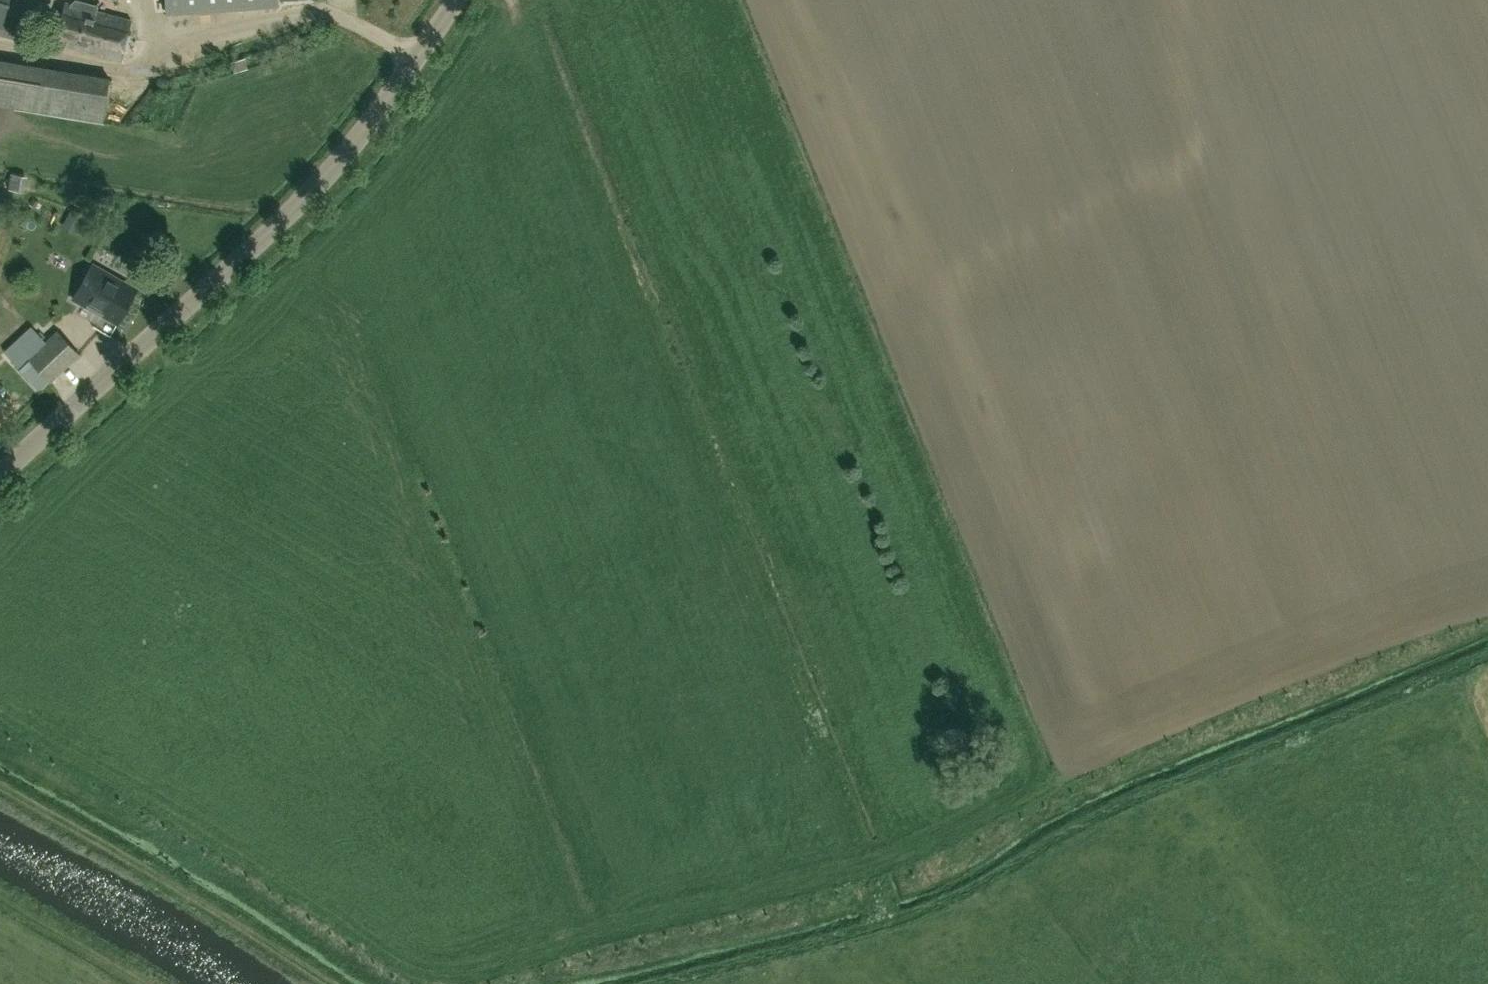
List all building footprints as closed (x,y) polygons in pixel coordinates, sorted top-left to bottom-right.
[(1,28),(9,0),(0,0),(0,28),(1,28)] [(131,20),(97,11),(98,5),(80,0),(74,0),(70,4),(65,3),(55,44),(121,61),(131,20)] [(166,13),(278,5),(278,0),(165,0),(166,13)] [(103,121),(110,78),(0,60),(0,105),(103,121)] [(7,189),(25,192),(27,177),(10,173),(7,189)] [(117,324),(138,289),(94,263),(73,298),(117,324)] [(51,381),(80,354),(58,331),(46,342),(38,333),(20,349),(51,381)]
